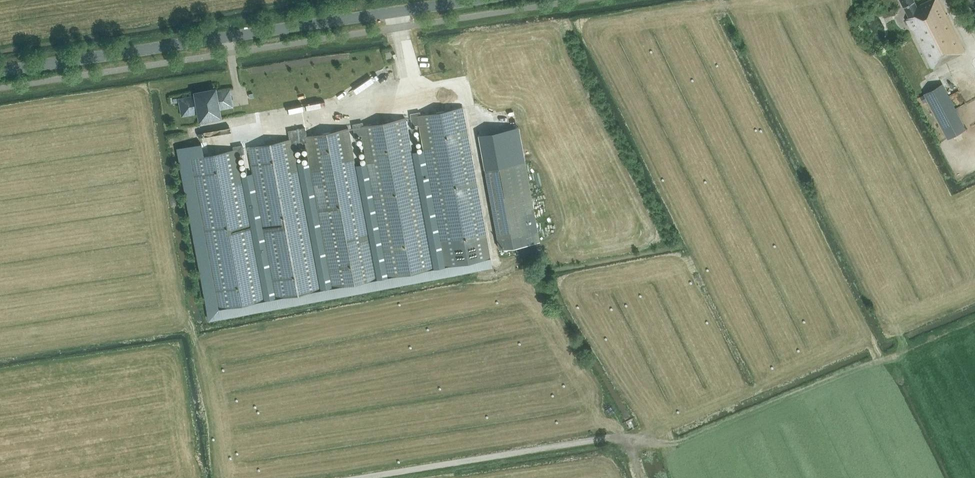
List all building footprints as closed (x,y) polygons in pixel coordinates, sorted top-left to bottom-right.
[(932,67),(964,51),(957,37),(938,0),(927,0),(916,5),(914,0),(901,0),(910,17),(906,18),(916,37),(932,67)] [(942,83),(924,93),(949,138),(967,128),(942,83)] [(199,110),(200,118),(218,115),(217,107),(221,106),(219,93),(214,94),(214,90),(196,93),(196,97),(187,99),(189,112),(199,110)] [(418,271),(420,280),(492,267),(490,258),(462,107),(420,115),(419,112),(410,113),(412,126),(419,124),(423,149),(411,152),(433,268),(418,271)] [(355,165),(376,279),(362,281),(364,291),(420,280),(418,271),(433,268),(411,152),(405,117),(363,125),(362,122),(352,124),(355,136),(362,135),(367,162),(355,165)] [(355,165),(348,128),(306,136),(305,127),(296,129),(299,144),(305,143),(308,160),(296,162),(320,289),(306,292),(307,301),(364,291),(362,281),(376,279),(355,165)] [(252,173),(241,175),(264,300),(249,302),(251,312),(307,301),(306,292),(320,289),(296,162),(293,145),(299,144),(296,129),(288,131),(289,139),(247,147),(252,173)] [(249,302),(264,300),(241,175),(237,155),(244,153),(242,145),(233,146),(233,150),(203,155),(201,143),(177,148),(209,319),(251,312),(249,302)] [(524,162),(484,169),(499,248),(539,241),(524,162)]
